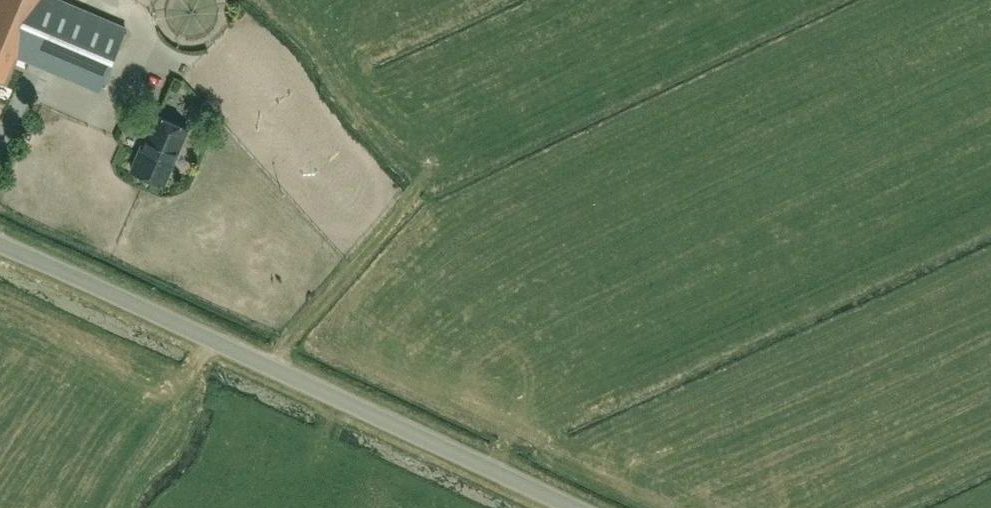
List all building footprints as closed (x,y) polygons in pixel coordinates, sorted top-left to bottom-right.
[(62,0),(0,0),(0,78),(4,80),(15,54),(99,90),(126,27),(62,0)] [(187,128),(154,114),(130,169),(163,183),(187,128)]
